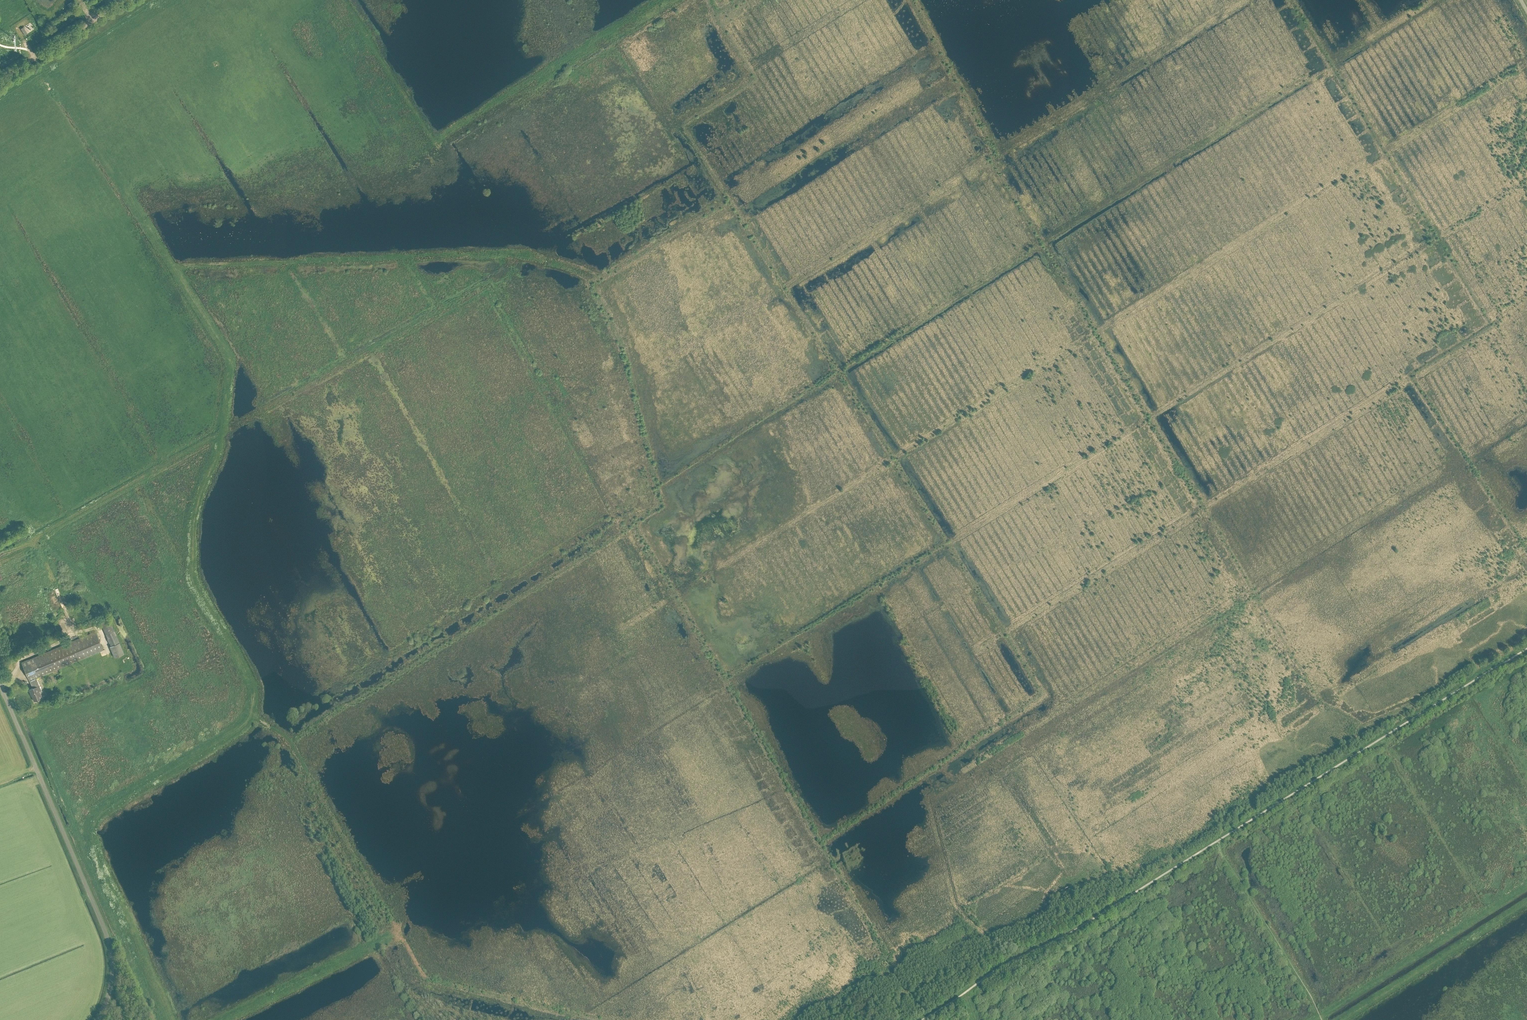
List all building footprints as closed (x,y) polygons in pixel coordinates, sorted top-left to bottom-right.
[(119,641),(108,617),(100,621),(111,645),(110,646),(115,657),(124,653),(119,641)] [(95,631),(22,662),(32,687),(29,689),(34,700),(42,697),(39,690),(41,689),(36,677),(103,649),(95,631)]
